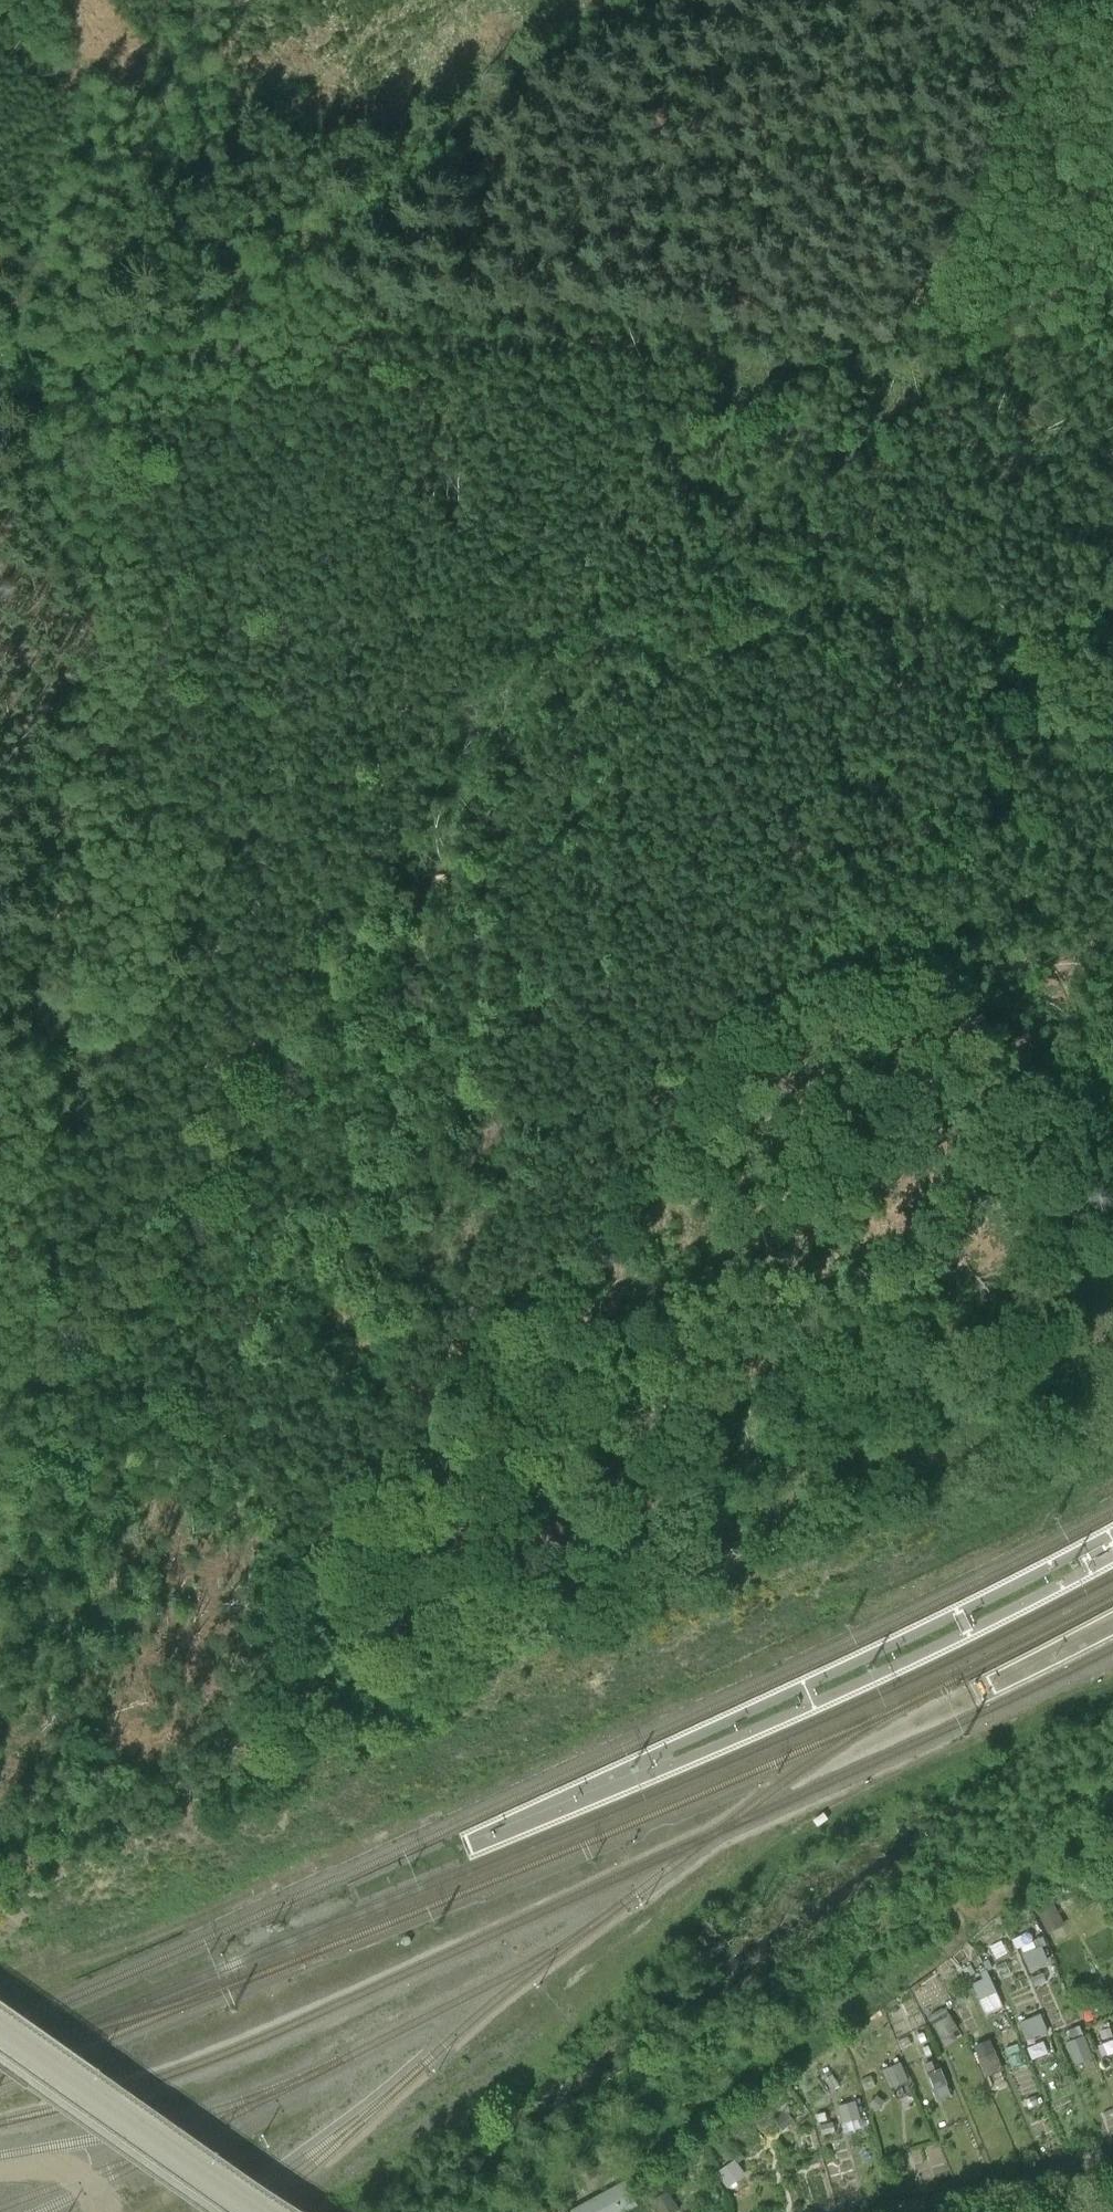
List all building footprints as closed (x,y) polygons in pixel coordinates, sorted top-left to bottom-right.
[(1054,1897),(1037,1904),(1048,1930),(1065,1922),(1054,1897)] [(1028,1967),(1050,1962),(1046,1944),(1024,1949),(1028,1967)] [(970,1980),(980,1998),(998,1989),(989,1971),(970,1980)] [(940,2040),(960,2031),(950,2007),(930,2015),(940,2040)] [(1026,2037),(1048,2031),(1043,2012),(1022,2017),(1026,2037)] [(1076,2062),(1094,2056),(1086,2033),(1068,2040),(1076,2062)] [(986,2077),(1004,2069),(990,2037),(972,2045),(986,2077)] [(882,2068),(890,2087),(909,2079),(901,2060),(882,2068)] [(938,2095),(951,2089),(941,2066),(927,2072),(938,2095)] [(855,2098),(837,2105),(843,2121),(861,2115),(855,2098)] [(641,2207),(628,2180),(559,2211),(631,2211),(641,2207)]
